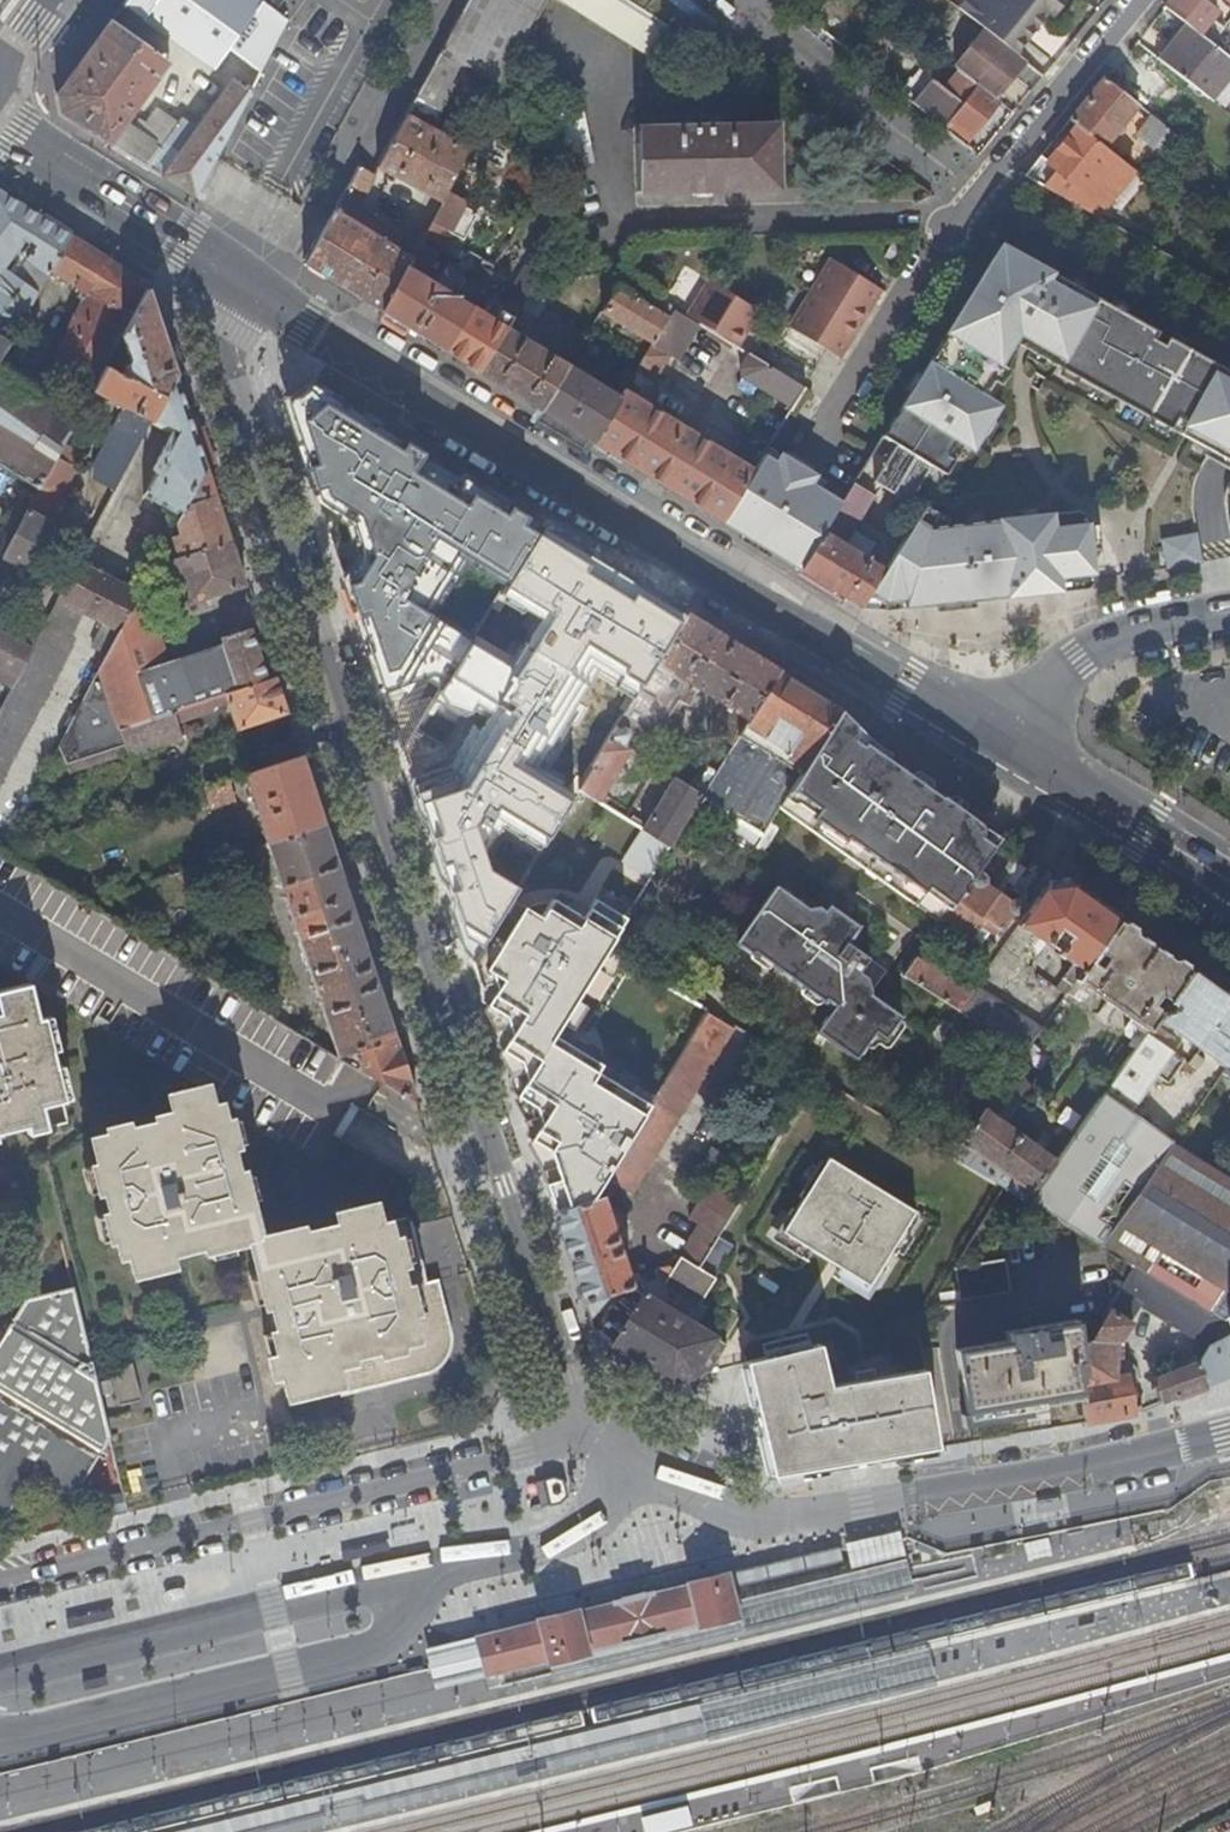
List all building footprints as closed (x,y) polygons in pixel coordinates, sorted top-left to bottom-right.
[(123,6),(192,54),(189,59),(211,75),(215,69),(232,81),(228,87),(198,128),(185,119),(180,125),(158,109),(141,133),(127,124),(171,63),(112,21),(58,97),(61,115),(196,198),(289,22),(259,0),(128,0),(123,6)] [(443,51),(465,63),(504,86),(549,0),(471,0),(443,51)] [(665,65),(682,38),(620,0),(559,0),(665,65)] [(682,38),(689,42),(730,67),(742,52),(711,30),(674,0),(620,0),(682,38)] [(964,13),(985,29),(1021,57),(1067,0),(974,0),(964,13)] [(1205,0),(1168,0),(1163,6),(1188,25),(1211,43),(1224,28),(1212,19),(1219,11),(1205,0)] [(1188,25),(1160,59),(1208,97),(1229,70),(1229,57),(1211,43),(1188,25)] [(1021,57),(985,29),(956,66),(960,69),(995,97),(1025,60),(1021,57)] [(430,126),(465,63),(443,51),(409,115),(430,126)] [(1142,59),(1124,80),(1150,102),(1168,81),(1142,59)] [(215,69),(211,75),(228,87),(232,81),(215,69)] [(916,104),(945,127),(966,143),(1000,101),(995,97),(960,69),(945,89),(934,80),(916,104)] [(1106,146),(1139,104),(1105,78),(1072,119),(1078,123),(1106,146)] [(584,112),(554,118),(564,169),(594,163),(584,112)] [(430,126),(409,115),(380,168),(443,201),(454,181),(459,171),(471,148),(430,126)] [(1188,142),(1153,115),(1137,137),(1172,164),(1188,142)] [(1043,158),(1032,172),(1086,201),(1097,207),(1130,165),(1106,146),(1078,123),(1047,161),(1043,158)] [(638,133),(640,193),(780,189),(779,124),(642,128),(638,133)] [(361,209),(378,179),(363,171),(306,267),(384,314),(413,258),(395,247),(403,235),(361,209)] [(459,171),(454,181),(462,186),(467,175),(459,171)] [(452,206),(462,186),(454,181),(443,201),(413,258),(384,314),(442,350),(470,305),(425,277),(440,252),(443,254),(454,233),(464,239),(478,213),(463,205),(460,210),(452,206)] [(490,253),(499,259),(545,186),(535,181),(510,221),(490,253)] [(7,341),(42,275),(46,268),(67,235),(0,194),(0,336),(7,341)] [(515,319),(566,236),(554,228),(511,297),(517,301),(508,315),(515,319)] [(67,235),(46,268),(80,294),(46,358),(89,385),(101,363),(116,333),(141,287),(143,282),(67,235)] [(944,474),(954,460),(946,455),(957,440),(973,451),(973,450),(967,446),(975,432),(982,436),(1001,405),(984,395),(994,380),(1000,384),(1009,370),(999,364),(1016,337),(1032,348),(1030,351),(1169,427),(1176,416),(1186,421),(1180,433),(1181,434),(1185,426),(1198,432),(1193,441),(1229,461),(1229,371),(1012,250),(1006,262),(994,255),(942,343),(885,438),(944,474)] [(881,290),(830,258),(788,326),(839,358),(881,290)] [(470,279),(482,286),(495,266),(485,260),(481,265),(479,264),(470,279)] [(675,308),(623,275),(617,285),(670,317),(675,308)] [(617,285),(601,311),(654,342),(658,336),(670,317),(617,285)] [(756,317),(705,285),(687,313),(738,345),(756,317)] [(147,423),(172,376),(141,287),(116,333),(125,358),(118,372),(101,363),(89,385),(87,389),(124,409),(95,464),(94,478),(113,489),(147,423)] [(484,313),(470,305),(442,350),(478,372),(507,327),(509,328),(515,319),(508,315),(501,310),(500,307),(498,305),(495,304),(492,304),(489,305),(484,313)] [(670,317),(658,336),(665,340),(678,318),(724,346),(728,340),(675,308),(670,317)] [(509,328),(507,327),(478,372),(540,410),(569,364),(509,328)] [(653,344),(637,370),(655,381),(671,355),(653,344)] [(805,388),(750,354),(741,368),(743,376),(792,407),(805,388)] [(614,392),(569,364),(540,410),(592,442),(624,392),(617,387),(614,392)] [(0,369),(0,465),(37,486),(38,483),(58,444),(73,417),(32,390),(0,369)] [(172,376),(147,423),(154,427),(158,422),(176,432),(142,496),(177,515),(202,467),(172,376)] [(754,468),(625,389),(624,392),(592,442),(721,522),(754,468)] [(1198,432),(1185,426),(1181,434),(1193,441),(1198,432)] [(982,436),(975,432),(967,446),(973,450),(982,436)] [(895,468),(933,492),(944,474),(885,438),(846,498),(800,571),(861,607),(869,594),(885,569),(844,544),(875,497),(876,497),(895,468)] [(79,455),(58,444),(38,483),(59,494),(79,455)] [(797,466),(768,447),(757,464),(754,468),(721,522),(750,540),(797,466)] [(797,466),(750,540),(767,551),(814,477),(797,466)] [(177,515),(175,520),(179,535),(175,536),(173,541),(178,559),(227,543),(202,467),(177,515)] [(800,571),(846,498),(814,477),(767,551),(797,569),(800,571)] [(37,486),(36,488),(61,502),(64,497),(59,494),(38,483),(37,486)] [(947,519),(925,504),(916,519),(930,526),(947,525),(947,519)] [(48,520),(25,508),(1,555),(24,567),(48,520)] [(885,569),(869,594),(885,604),(902,602),(903,609),(1086,587),(1094,578),(1087,517),(1078,510),(1059,512),(1026,516),(947,525),(930,526),(916,519),(885,569)] [(538,526),(506,577),(547,602),(537,617),(553,627),(562,612),(602,637),(634,585),(538,526)] [(1161,539),(1166,568),(1175,566),(1202,561),(1196,532),(1161,539)] [(178,559),(164,564),(167,573),(173,571),(184,604),(241,585),(227,543),(178,559)] [(106,654),(137,594),(76,562),(30,650),(13,682),(11,680),(0,702),(0,775),(71,638),(67,636),(81,610),(102,621),(90,645),(106,654)] [(116,729),(262,680),(245,628),(214,638),(219,653),(166,671),(141,585),(137,594),(106,654),(57,750),(64,764),(122,745),(116,729)] [(682,615),(634,585),(602,637),(564,698),(593,716),(599,720),(606,724),(613,728),(637,689),(682,615)] [(682,615),(637,689),(650,697),(634,724),(652,735),(678,692),(684,696),(688,690),(691,692),(695,687),(730,709),(724,719),(716,714),(705,731),(729,746),(774,671),(682,615)] [(484,648),(468,638),(440,683),(488,713),(492,707),(495,709),(491,715),(534,742),(537,736),(540,738),(564,698),(548,688),(555,678),(554,673),(552,670),(550,668),(547,667),(544,666),(540,667),(538,669),(532,678),(499,658),(509,643),(494,633),(484,648)] [(30,650),(0,634),(0,664),(9,670),(5,677),(11,680),(13,682),(30,650)] [(779,663),(774,671),(835,709),(840,700),(779,663)] [(709,778),(699,794),(761,831),(775,807),(836,710),(835,709),(774,671),(729,746),(709,778)] [(124,753),(125,757),(180,738),(174,721),(210,709),(209,706),(223,701),(232,729),(284,712),(272,677),(262,680),(116,729),(122,745),(124,753)] [(967,823),(967,822),(967,819),(967,815),(963,812),(961,815),(941,800),(943,798),(937,793),(936,795),(918,782),(913,782),(909,783),(906,787),(896,780),(902,771),(861,741),(858,746),(849,740),(850,733),(851,729),(850,723),(838,711),(836,710),(775,807),(846,857),(856,844),(865,850),(859,858),(859,861),(859,865),(860,867),(864,870),(863,872),(874,879),(874,877),(912,904),(913,903),(936,919),(935,920),(937,922),(989,848),(964,830),(967,826),(967,823)] [(599,720),(593,716),(556,776),(575,788),(612,729),(613,728),(606,724),(600,733),(594,729),(599,720)] [(574,791),(595,804),(598,798),(619,765),(628,749),(623,746),(625,741),(626,737),(626,734),(625,732),(622,730),(620,728),(616,728),(614,729),(612,729),(575,788),(574,791)] [(122,745),(64,764),(68,772),(124,753),(122,745)] [(298,754),(241,773),(265,843),(321,824),(298,754)] [(556,776),(527,758),(517,775),(565,804),(574,791),(575,788),(556,776)] [(699,794),(709,778),(700,772),(689,790),(672,778),(649,814),(638,832),(665,848),(699,794)] [(223,779),(201,786),(207,807),(230,799),(223,779)] [(604,802),(598,798),(595,804),(616,817),(623,807),(607,797),(604,802)] [(638,832),(649,814),(637,807),(627,824),(638,832)] [(532,859),(541,845),(492,815),(466,858),(496,877),(474,913),(492,923),(532,859)] [(776,826),(769,821),(754,845),(761,849),(776,826)] [(321,824),(265,843),(335,1055),(349,1051),(355,1066),(415,1103),(321,824)] [(1044,871),(1028,861),(1007,893),(1021,903),(1044,871)] [(998,929),(1011,910),(1012,911),(1015,911),(1017,910),(1019,909),(1020,907),(1020,905),(1018,902),(1016,901),(1014,900),(1012,901),(1010,902),(982,883),(982,880),(981,878),(979,876),(977,875),(975,875),(973,876),(972,878),(971,881),(971,883),(973,884),(965,896),(960,893),(936,926),(935,925),(899,975),(956,1011),(974,985),(974,984),(970,981),(964,990),(916,960),(922,951),(925,953),(945,923),(975,945),(989,923),(998,929)] [(781,891),(772,886),(732,941),(748,953),(750,951),(820,1000),(820,999),(829,1005),(812,1029),(815,1031),(809,1039),(817,1044),(822,1037),(851,1056),(870,1029),(880,1036),(895,1014),(864,992),(882,968),(841,940),(853,923),(842,915),(844,913),(836,908),(835,910),(824,902),(820,908),(814,904),(804,908),(794,901),(786,902),(782,900),(781,891)] [(1039,891),(1016,924),(1045,944),(1050,936),(1060,943),(1054,951),(1071,963),(1060,978),(1070,985),(1116,920),(1068,887),(1039,891)] [(887,917),(884,920),(896,929),(898,925),(887,917)] [(1070,985),(1068,988),(1069,996),(1077,1001),(1083,1001),(1089,991),(1130,1019),(1123,1028),(1124,1035),(1133,1041),(1139,1040),(1151,1024),(1155,1018),(1187,971),(1116,920),(1070,985)] [(1196,960),(1188,972),(1211,988),(1219,977),(1196,960)] [(1155,1018),(1225,1068),(1229,1061),(1229,1002),(1211,988),(1188,972),(1187,971),(1155,1018)] [(1070,985),(1060,978),(1054,987),(1064,994),(1068,988),(1070,985)] [(732,999),(711,983),(705,991),(726,1007),(732,999)] [(1040,1027),(974,985),(956,1011),(1023,1052),(1040,1027)] [(0,993),(0,1131),(24,1126),(26,1133),(42,1129),(37,1106),(59,1100),(40,1020),(32,1022),(24,987),(0,993)] [(262,994),(255,1006),(284,1024),(292,1011),(290,1003),(272,992),(262,994)] [(629,1193),(731,1025),(705,1009),(601,1181),(590,1200),(553,1211),(589,1319),(614,1290),(628,1286),(610,1228),(615,1227),(616,1228),(619,1227),(615,1212),(605,1215),(600,1199),(608,1196),(615,1185),(629,1193)] [(949,1026),(941,1021),(930,1036),(939,1042),(949,1026)] [(1101,1094),(1128,1114),(1156,1075),(1167,1083),(1182,1060),(1165,1048),(1172,1039),(1151,1024),(1139,1040),(1101,1094)] [(326,1082),(337,1062),(295,1038),(283,1058),(326,1082)] [(1221,1074),(1229,1080),(1229,1061),(1225,1068),(1221,1074)] [(104,1131),(88,1134),(94,1160),(88,1162),(96,1193),(102,1192),(106,1210),(100,1211),(107,1243),(114,1241),(118,1258),(126,1256),(131,1276),(175,1266),(173,1255),(202,1248),(202,1252),(246,1242),(262,1307),(267,1306),(272,1327),(267,1328),(274,1357),(266,1359),(270,1378),(279,1377),(283,1397),(330,1386),(332,1392),(430,1370),(440,1363),(444,1360),(448,1354),(450,1349),(451,1344),(451,1338),(450,1332),(437,1279),(426,1282),(409,1213),(381,1219),(376,1198),(331,1209),(334,1220),(306,1227),(304,1222),(260,1232),(244,1167),(238,1169),(233,1148),(239,1147),(231,1115),(226,1117),(221,1100),(214,1102),(209,1081),(164,1091),(168,1108),(151,1112),(152,1119),(130,1124),(129,1118),(103,1124),(104,1131)] [(1128,1114),(1101,1094),(1054,1161),(1033,1191),(1025,1202),(1101,1247),(1172,1145),(1128,1114)] [(395,1166),(411,1139),(352,1103),(336,1130),(395,1166)] [(982,1109),(961,1139),(981,1154),(970,1168),(1002,1188),(1011,1176),(1033,1191),(1054,1161),(982,1109)] [(1225,1177),(1172,1145),(1101,1247),(1128,1263),(1132,1266),(1207,1310),(1219,1290),(1220,1289),(1229,1286),(1229,1180),(1225,1177)] [(912,1211),(825,1159),(780,1233),(867,1285),(912,1211)] [(697,1269),(737,1203),(713,1188),(693,1222),(699,1226),(678,1258),(697,1269)] [(957,1287),(940,1291),(939,1292),(941,1303),(959,1300),(959,1298),(1010,1289),(1004,1256),(956,1264),(954,1267),(957,1287)] [(697,1269),(678,1258),(664,1282),(699,1303),(713,1280),(697,1269)] [(1132,1266),(1117,1291),(1139,1305),(1205,1345),(1222,1319),(1207,1310),(1132,1266)] [(74,1286),(28,1296),(0,1341),(0,1519),(4,1522),(33,1475),(70,1497),(110,1434),(74,1286)] [(726,1345),(697,1327),(630,1286),(592,1329),(610,1343),(634,1357),(670,1380),(692,1376),(696,1375),(709,1372),(726,1345)] [(1220,1289),(1229,1309),(1229,1286),(1220,1289)] [(1207,1310),(1222,1319),(1227,1322),(1224,1315),(1229,1313),(1229,1309),(1220,1289),(1219,1290),(1207,1310)] [(1129,1322),(1139,1305),(1117,1291),(1106,1309),(1129,1322)] [(1129,1322),(1106,1309),(1088,1339),(1081,1340),(1084,1361),(1076,1362),(1080,1388),(1085,1421),(1130,1413),(1141,1409),(1137,1399),(1133,1400),(1128,1375),(1113,1377),(1116,1341),(1130,1323),(1129,1322)] [(956,1347),(967,1415),(1043,1403),(1042,1395),(1080,1388),(1076,1362),(1084,1361),(1081,1340),(1078,1318),(1006,1329),(1007,1339),(956,1347)] [(1205,1345),(1199,1362),(1158,1377),(1158,1390),(1162,1401),(1229,1375),(1229,1336),(1205,1345)] [(938,1445),(925,1371),(875,1381),(873,1372),(855,1376),(856,1385),(829,1390),(821,1348),(810,1350),(808,1337),(764,1346),(766,1359),(745,1363),(769,1459),(777,1457),(786,1464),(787,1472),(938,1445)] [(670,1380),(634,1357),(625,1370),(670,1398),(696,1391),(692,1376),(670,1380)] [(133,1364),(111,1369),(120,1406),(142,1401),(133,1364)] [(787,1472),(786,1464),(777,1457),(769,1459),(772,1474),(787,1472)] [(844,1543),(851,1572),(905,1559),(899,1530),(844,1543)] [(844,1573),(733,1600),(737,1616),(741,1634),(913,1592),(907,1569),(905,1559),(851,1572),(844,1573)] [(475,1633),(476,1636),(481,1657),(484,1670),(485,1676),(496,1673),(503,1671),(548,1661),(588,1651),(587,1650),(600,1647),(609,1644),(621,1642),(623,1643),(632,1641),(633,1643),(654,1637),(653,1636),(663,1634),(663,1632),(675,1629),(686,1626),(691,1625),(697,1624),(697,1625),(737,1616),(733,1600),(726,1572),(687,1581),(688,1583),(653,1592),(653,1590),(644,1592),(643,1591),(632,1593),(621,1596),(621,1597),(611,1600),(611,1602),(577,1610),(577,1608),(475,1633)] [(552,1681),(741,1634),(737,1616),(697,1625),(697,1624),(691,1625),(686,1626),(675,1629),(663,1632),(663,1634),(653,1636),(654,1637),(633,1643),(632,1641),(623,1643),(621,1642),(609,1644),(600,1647),(587,1650),(588,1651),(548,1661),(552,1681)] [(481,1657),(476,1636),(425,1648),(417,1650),(422,1671),(427,1689),(485,1676),(484,1670),(481,1657)] [(704,1732),(706,1742),(937,1685),(928,1649),(181,1831),(299,1831),(704,1732)] [(1064,1705),(985,1726),(991,1747),(1070,1726),(1064,1705)] [(627,1820),(630,1831),(679,1831),(749,1815),(744,1792),(627,1820)]
